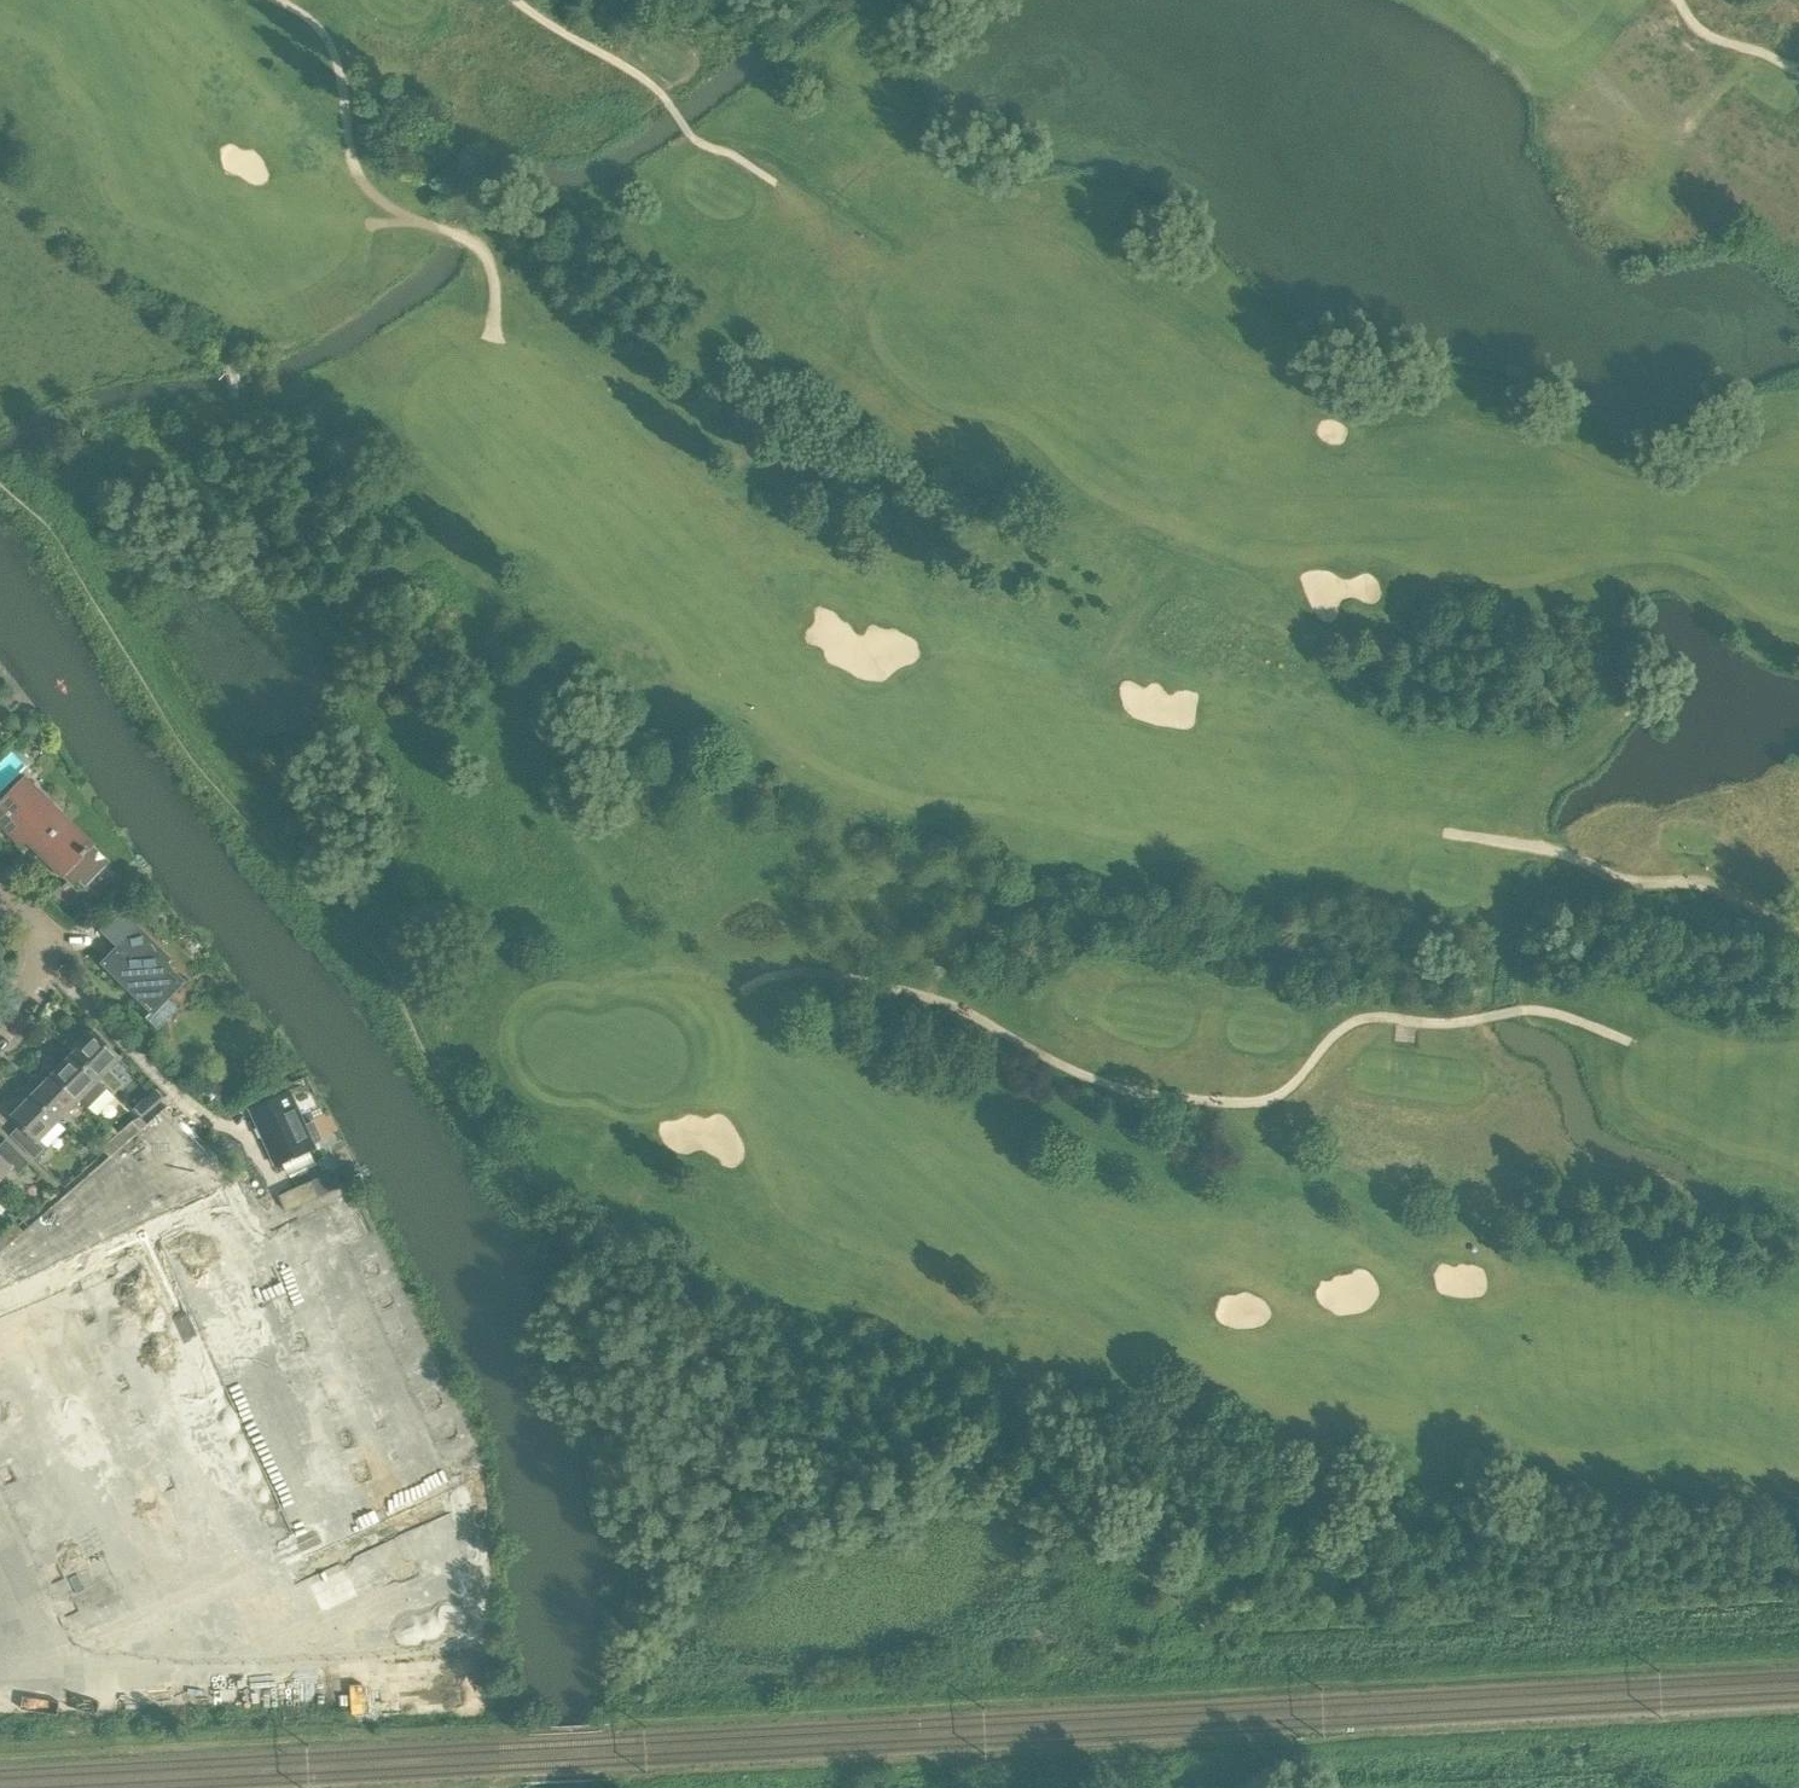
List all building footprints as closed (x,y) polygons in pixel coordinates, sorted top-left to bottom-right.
[(87,885),(110,862),(26,778),(0,805),(0,820),(20,840),(29,831),(51,852),(46,857),(75,886),(82,880),(87,885)] [(171,965),(162,957),(166,954),(149,938),(146,942),(143,939),(142,940),(134,932),(105,963),(154,1010),(147,1016),(160,1029),(180,1008),(168,996),(183,980),(169,967),(171,965)] [(74,1052),(101,1078),(109,1086),(115,1092),(125,1083),(110,1068),(112,1066),(121,1057),(112,1048),(105,1041),(102,1038),(95,1031),(94,1030),(80,1044),(81,1045),(74,1052)] [(109,1086),(101,1078),(74,1052),(54,1073),(80,1098),(81,1098),(89,1107),(109,1086)] [(33,1093),(60,1119),(80,1098),(54,1073),(33,1093)] [(158,1088),(135,1107),(143,1116),(165,1097),(158,1088)] [(290,1091),(252,1109),(277,1165),(278,1165),(284,1162),(289,1173),(315,1161),(310,1150),(316,1148),(315,1144),(320,1140),(313,1124),(306,1125),(290,1091)] [(22,1124),(12,1134),(35,1157),(46,1146),(39,1140),(60,1119),(33,1093),(12,1114),(22,1124)] [(133,1120),(117,1134),(124,1143),(125,1143),(141,1129),(133,1120)] [(112,1138),(103,1147),(106,1150),(110,1155),(112,1154),(124,1143),(117,1134),(112,1138)] [(13,1167),(19,1173),(30,1162),(7,1139),(0,1146),(0,1180),(13,1167)] [(335,1168),(280,1194),(281,1197),(288,1210),(343,1185),(335,1168)] [(56,1621),(69,1655),(195,1595),(217,1642),(445,1531),(444,1461),(337,1219),(275,1246),(250,1196),(73,1280),(82,1297),(0,1333),(0,1623),(56,1621)] [(16,1222),(1,1235),(8,1244),(23,1231),(16,1222)] [(1,1235),(0,1236),(0,1252),(8,1244),(1,1235)]
